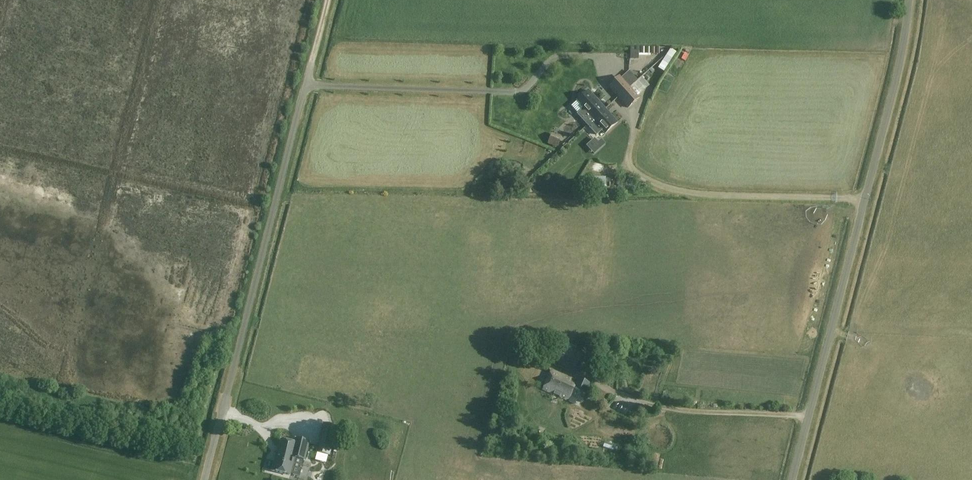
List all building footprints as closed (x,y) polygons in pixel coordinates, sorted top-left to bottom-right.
[(630,47),(630,59),(638,59),(638,48),(630,47)] [(527,59),(529,53),(522,50),(520,57),(527,59)] [(618,98),(630,88),(637,82),(628,72),(621,78),(620,76),(608,86),(618,98)] [(630,88),(618,98),(628,109),(640,99),(630,88)] [(587,126),(606,109),(589,90),(577,100),(584,108),(577,114),(587,126)] [(606,109),(587,126),(597,136),(602,131),(605,134),(618,123),(606,109)] [(549,132),(545,140),(555,144),(558,136),(549,132)] [(598,143),(594,139),(586,147),(594,155),(605,145),(601,140),(598,143)] [(586,193),(608,193),(608,187),(612,187),(612,177),(586,178),(586,193)] [(576,372),(584,353),(565,345),(556,364),(576,372)] [(574,386),(569,384),(571,379),(551,370),(542,390),(564,400),(566,399),(568,400),(569,403),(575,405),(577,401),(581,403),(590,384),(577,379),(574,386)] [(331,448),(334,436),(322,433),(319,445),(331,448)] [(304,460),(309,442),(295,439),(294,443),(281,440),(277,453),(276,452),(271,470),(290,475),(294,457),(304,460)] [(324,449),(322,459),(333,461),(335,451),(324,449)]
